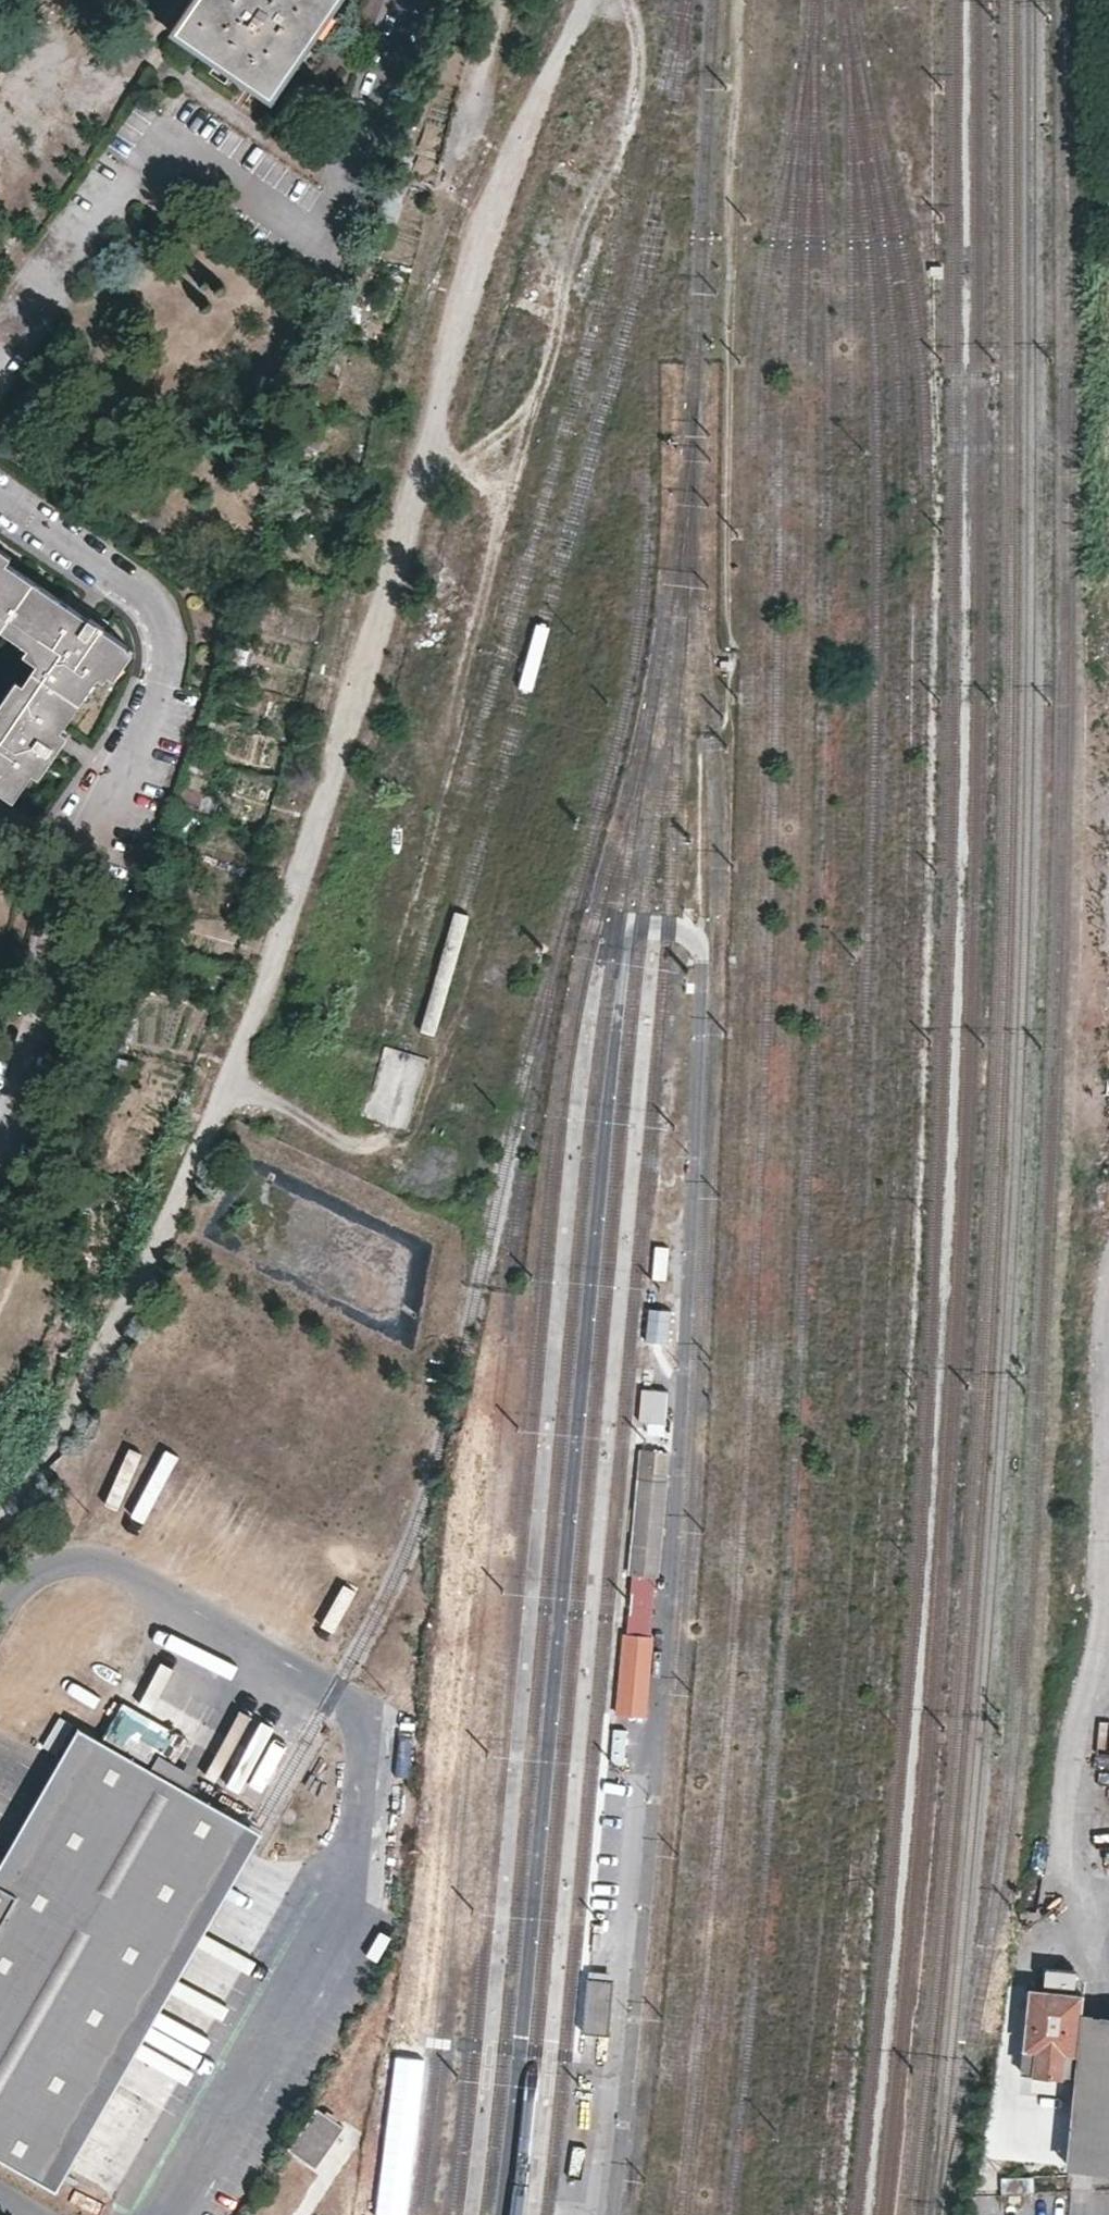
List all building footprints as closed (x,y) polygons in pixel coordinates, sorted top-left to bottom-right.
[(179,29),(271,92),(333,0),(198,0),(179,29)] [(5,628),(55,665),(47,678),(33,669),(0,717),(0,790),(13,799),(42,758),(48,762),(58,748),(52,743),(64,726),(81,702),(98,677),(103,679),(127,646),(101,627),(106,619),(92,611),(87,618),(35,582),(0,558),(0,625),(5,628)] [(658,1369),(657,1369),(641,1368),(639,1394),(640,1394),(641,1396),(654,1397),(654,1395),(656,1395),(658,1369)] [(656,1448),(640,1447),(630,1573),(633,1573),(656,1575),(659,1576),(668,1473),(654,1472),(656,1448)] [(651,1634),(656,1575),(633,1573),(630,1593),(632,1594),(631,1610),(629,1610),(627,1632),(651,1634)] [(623,1632),(616,1713),(648,1716),(655,1634),(651,1634),(627,1632),(623,1632)] [(92,1732),(0,1890),(0,2157),(69,2199),(276,1837),(92,1732)] [(608,2030),(609,1978),(583,1977),(582,2030),(608,2030)] [(1085,1991),(1030,1987),(1021,2070),(1076,2075),(1085,1991)] [(1086,2012),(1070,2164),(1108,2168),(1108,2014),(1086,2012)] [(344,2126),(318,2107),(290,2148),(316,2166),(344,2126)] [(1032,2174),(1000,2175),(1000,2192),(1033,2190),(1032,2174)]
